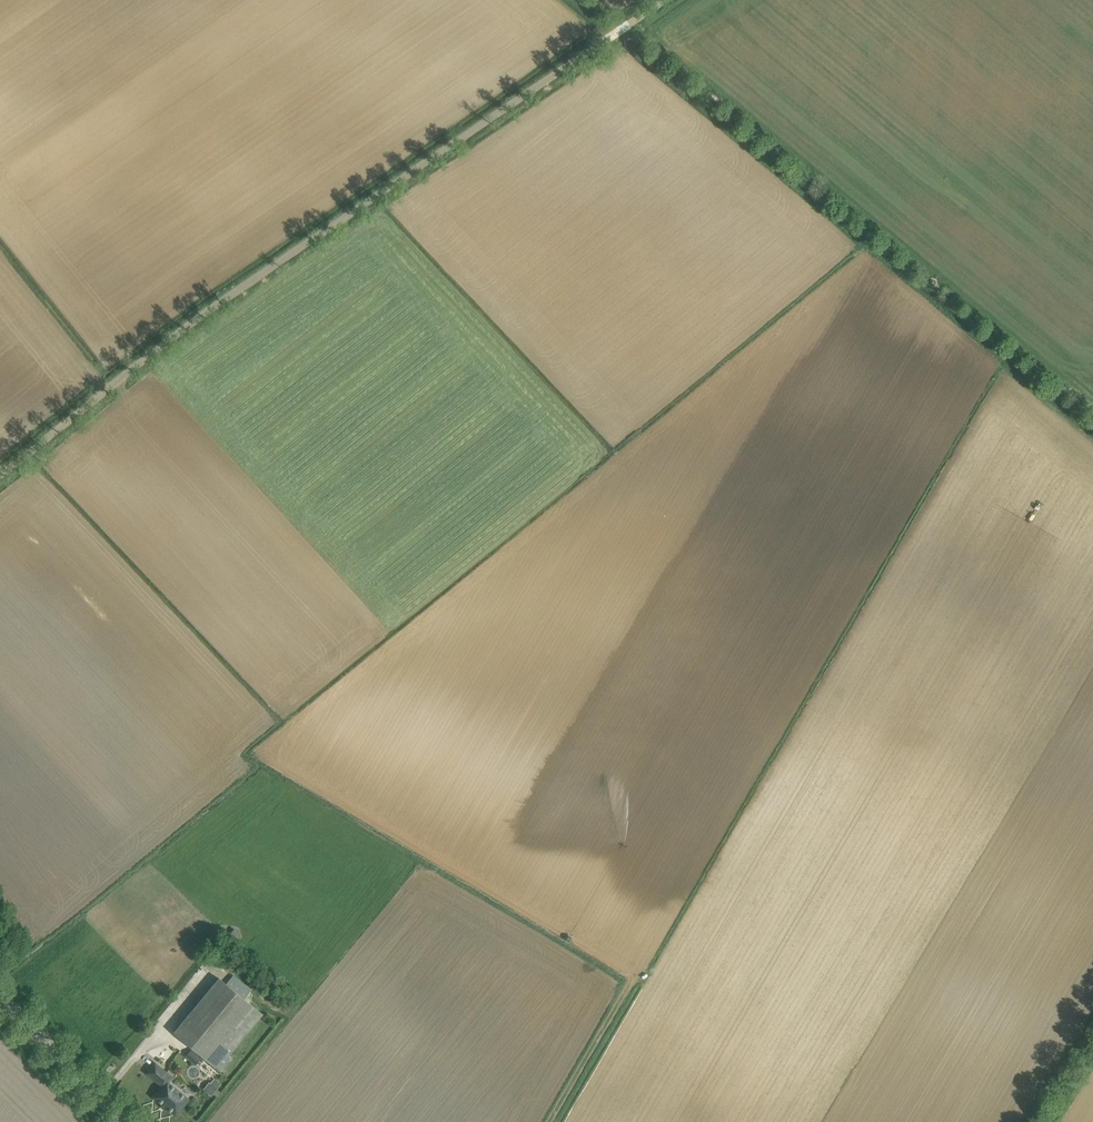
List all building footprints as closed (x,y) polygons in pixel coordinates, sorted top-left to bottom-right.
[(174,1033),(221,1072),(233,1058),(229,1054),(264,1012),(221,976),(174,1033)] [(147,1073),(163,1086),(154,1097),(176,1115),(189,1099),(168,1082),(172,1077),(155,1063),(147,1073)] [(202,1087),(209,1094),(216,1087),(208,1080),(202,1087)]
